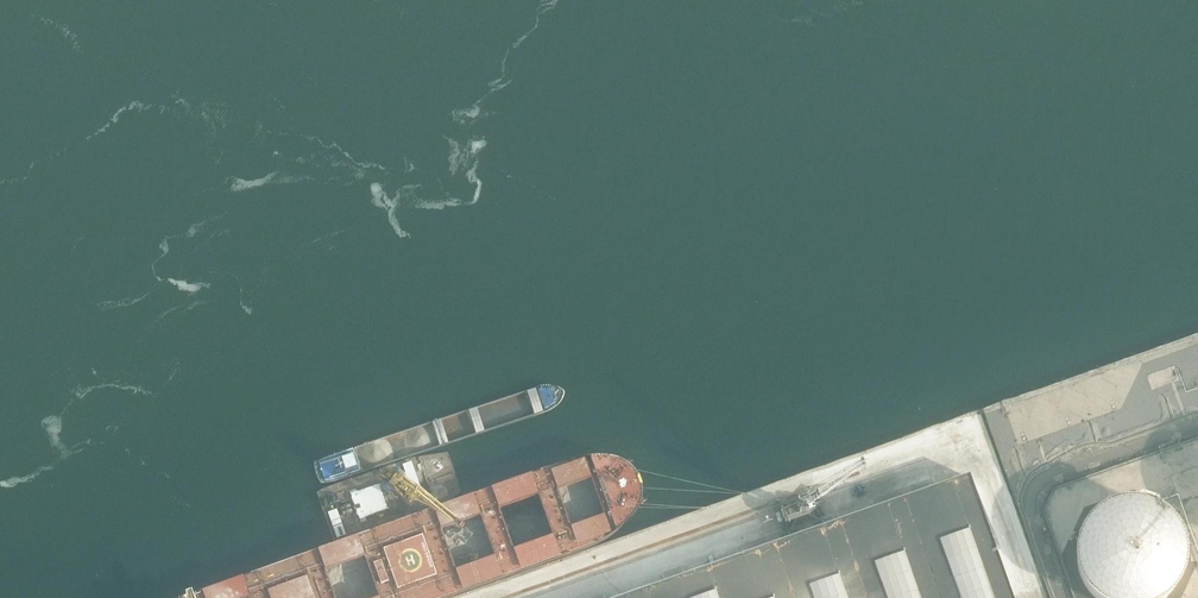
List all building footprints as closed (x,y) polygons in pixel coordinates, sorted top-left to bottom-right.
[(628,597),(1012,597),(969,477),(628,597)] [(1171,596),(1178,587),(1183,576),(1185,565),(1185,554),(1183,543),(1178,533),(1171,524),(1163,517),(1154,512),(1143,508),(1133,507),(1122,509),(1111,512),(1102,517),(1094,524),(1087,533),(1083,543),(1080,554),(1080,564),(1082,575),(1086,585),(1093,594),(1097,597),(1169,597),(1171,596)]
